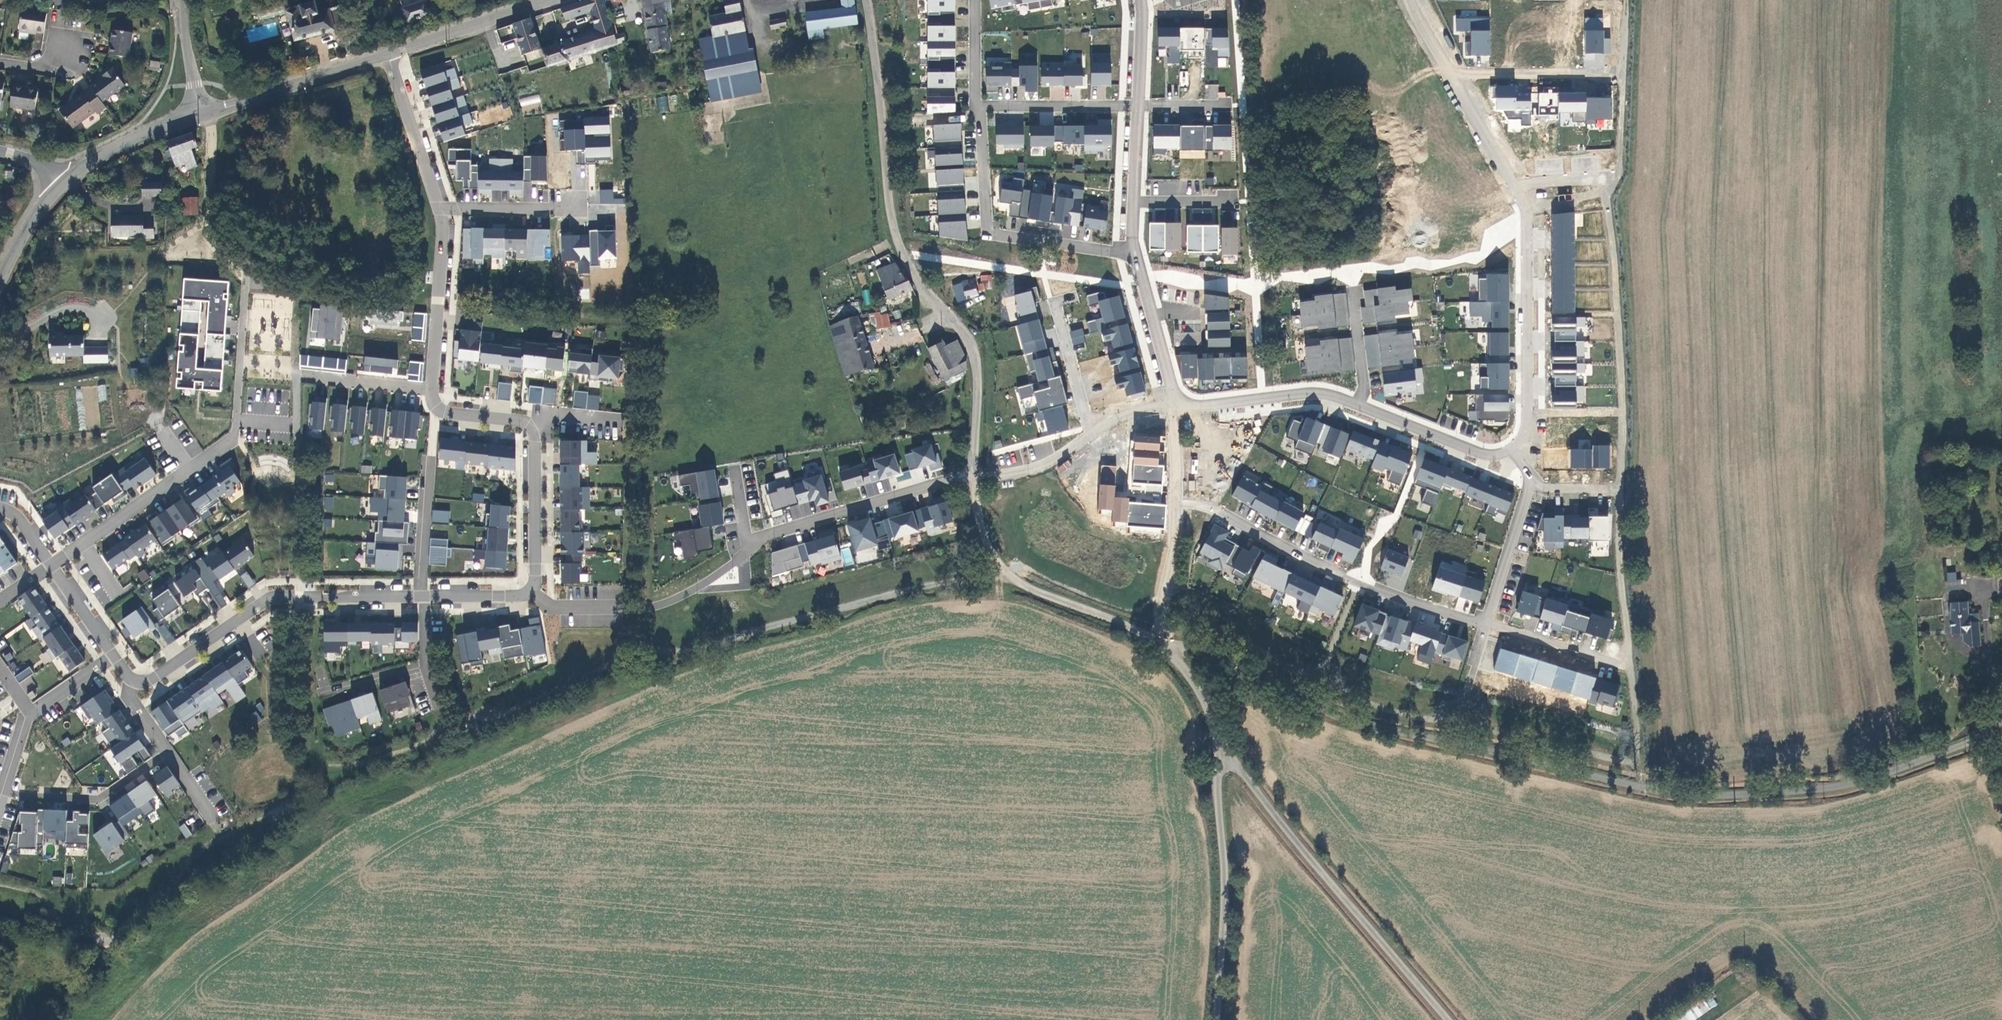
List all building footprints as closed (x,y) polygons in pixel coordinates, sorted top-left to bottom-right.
[(285,10),(286,14),(288,22),(289,21),(295,41),(334,30),(333,25),(329,10),(338,8),(343,6),(342,0),(323,0),(285,10)] [(407,23),(430,14),(425,0),(402,9),(407,23)] [(560,42),(560,44),(542,50),(547,67),(606,48),(616,45),(618,44),(615,35),(603,0),(586,0),(560,8),(565,21),(590,12),(596,31),(560,42)] [(670,0),(642,0),(652,53),(670,49),(664,16),(662,5),(670,3),(670,0)] [(745,31),(739,0),(723,0),(726,15),(709,18),(713,38),(745,31)] [(842,9),(805,13),(809,40),(823,38),(822,29),(857,25),(854,0),(841,0),(842,9)] [(928,18),(956,20),(956,0),(928,0),(928,18)] [(991,9),(1014,4),(1013,0),(989,0),(991,9)] [(670,3),(662,5),(664,16),(672,15),(670,3)] [(284,6),(258,14),(260,21),(286,14),(285,10),(284,6)] [(329,10),(333,25),(342,23),(338,8),(329,10)] [(45,26),(47,13),(22,10),(19,32),(30,33),(30,31),(44,33),(45,26)] [(1488,17),(1456,16),(1456,31),(1470,33),(1470,55),(1490,56),(1488,17)] [(541,50),(531,18),(513,24),(523,55),(541,50)] [(928,18),(928,41),(956,41),(956,20),(928,18)] [(770,22),(771,30),(786,27),(785,19),(770,22)] [(1179,28),(1158,28),(1158,47),(1159,56),(1167,56),(1167,65),(1179,64),(1179,52),(1179,28)] [(1203,28),(1179,28),(1179,52),(1188,53),(1188,59),(1205,58),(1204,45),(1203,28)] [(1227,28),(1203,28),(1204,45),(1213,44),(1213,50),(1218,50),(1218,68),(1229,68),(1229,58),(1227,28)] [(113,30),(109,55),(129,58),(132,33),(113,30)] [(1604,30),(1585,30),(1584,54),(1611,54),(1611,39),(1604,38),(1604,30)] [(745,31),(713,38),(699,41),(712,102),(761,92),(753,53),(750,53),(745,31)] [(625,42),(622,33),(615,35),(618,44),(625,42)] [(348,55),(356,52),(352,39),(343,42),(348,55)] [(928,41),(928,64),(955,63),(956,41),(928,41)] [(616,45),(606,48),(608,54),(616,51),(616,45)] [(452,60),(421,69),(441,142),(465,135),(462,125),(471,123),(463,95),(454,98),(451,90),(460,88),(452,60)] [(161,62),(151,61),(150,68),(159,70),(161,62)] [(928,64),(927,87),(954,89),(955,63),(928,64)] [(998,86),(1011,86),(1012,68),(1011,63),(994,63),(994,67),(986,66),(986,93),(997,94),(998,86)] [(1026,92),(1038,93),(1038,63),(1019,63),(1019,69),(1012,68),(1011,86),(1025,86),(1026,92)] [(1042,86),(1064,86),(1064,64),(1041,64),(1042,86)] [(1064,86),(1082,86),(1082,64),(1064,64),(1064,86)] [(1091,64),(1091,86),(1111,87),(1111,64),(1091,64)] [(125,86),(112,69),(103,76),(104,78),(91,88),(102,102),(125,86)] [(1217,99),(1218,85),(1206,84),(1205,98),(1217,99)] [(1516,86),(1496,85),(1496,111),(1531,110),(1530,92),(1516,93),(1516,86)] [(38,90),(13,86),(10,107),(35,110),(38,90)] [(927,87),(927,115),(955,116),(954,89),(927,87)] [(102,102),(91,88),(60,111),(73,128),(95,112),(97,114),(106,108),(102,102)] [(1559,93),(1530,92),(1531,110),(1530,116),(1557,115),(1558,112),(1559,93)] [(1585,93),(1559,93),(1558,112),(1586,112),(1585,97),(1585,93)] [(519,99),(521,107),(541,103),(539,94),(519,99)] [(657,112),(667,112),(667,96),(657,97),(657,112)] [(1612,97),(1585,97),(1586,112),(1586,124),(1596,123),(1597,120),(1612,120),(1612,97)] [(564,119),(564,150),(584,150),(584,159),(611,159),(610,118),(564,119)] [(933,125),(935,148),(962,146),(961,123),(933,125)] [(996,125),(995,144),(1024,145),(1023,125),(996,125)] [(1054,125),(1030,125),(1030,147),(1053,147),(1053,142),(1054,125)] [(1084,126),(1054,125),(1053,142),(1063,141),(1063,145),(1085,145),(1084,126)] [(1181,126),(1154,125),(1154,137),(1154,154),(1165,154),(1166,149),(1180,149),(1181,137),(1181,126)] [(1084,126),(1085,145),(1111,146),(1112,126),(1084,126)] [(1205,126),(1181,126),(1180,149),(1181,159),(1205,159),(1205,150),(1205,126)] [(1231,126),(1205,126),(1205,150),(1232,151),(1231,126)] [(193,134),(168,142),(170,149),(165,151),(168,160),(173,159),(176,167),(186,164),(187,169),(197,166),(191,149),(197,146),(193,134)] [(935,148),(935,171),(963,169),(962,146),(935,148)] [(471,149),(448,149),(448,161),(457,161),(456,176),(469,176),(469,189),(478,189),(478,172),(479,165),(471,165),(471,149)] [(548,183),(546,154),(534,153),(534,157),(524,156),(523,173),(523,182),(548,183)] [(478,194),(480,194),(490,194),(492,194),(491,194),(491,189),(501,190),(501,160),(490,159),(490,172),(478,172),(478,189),(478,194)] [(521,195),(523,195),(523,182),(523,173),(512,173),(512,160),(501,160),(501,190),(510,190),(510,194),(510,195),(511,195),(511,194),(521,194),(521,195)] [(935,171),(938,193),(964,191),(963,169),(935,171)] [(161,196),(161,183),(142,183),(143,197),(161,196)] [(624,204),(624,198),(612,198),(613,190),(600,189),(600,203),(624,204)] [(1010,216),(1028,219),(1031,193),(1031,190),(1023,189),(1022,192),(1001,189),(999,201),(1011,203),(1010,216)] [(938,193),(938,216),(965,213),(964,191),(938,193)] [(1028,219),(1048,221),(1053,196),(1031,193),(1028,219)] [(1053,223),(1080,228),(1081,213),(1072,212),(1074,200),(1057,197),(1053,223)] [(183,198),(183,215),(198,215),(198,198),(183,198)] [(1083,226),(1106,231),(1109,212),(1086,207),(1083,226)] [(940,237),(967,242),(966,221),(965,213),(938,216),(940,237)] [(1192,214),(1192,223),(1213,224),(1213,215),(1192,214)] [(112,217),(112,237),(142,236),(142,238),(153,238),(153,221),(143,221),(143,216),(112,217)] [(1165,223),(1149,222),(1149,249),(1165,250),(1165,223)] [(1181,223),(1165,223),(1165,250),(1181,250),(1181,223)] [(493,229),(484,229),(484,255),(492,255),(492,258),(503,258),(505,258),(505,250),(506,230),(506,225),(493,224),(493,229)] [(1203,226),(1187,224),(1188,251),(1202,252),(1203,226)] [(1219,226),(1203,226),(1202,252),(1218,252),(1219,226)] [(1239,228),(1221,227),(1222,254),(1238,255),(1239,228)] [(484,255),(484,229),(464,229),(464,259),(474,259),(474,264),(483,264),(484,255)] [(527,230),(506,230),(505,250),(517,250),(516,259),(527,260),(527,230)] [(544,246),(551,246),(550,230),(527,230),(527,260),(544,260),(544,246)] [(589,234),(561,234),(561,261),(578,261),(578,274),(590,274),(590,267),(616,267),(616,230),(589,230),(589,234)] [(902,274),(895,263),(877,271),(883,287),(880,288),(883,296),(886,294),(888,300),(913,290),(905,272),(902,274)] [(1509,274),(1486,273),(1487,302),(1492,302),(1508,302),(1509,274)] [(184,279),(177,388),(222,391),(229,282),(184,279)] [(965,285),(964,282),(961,282),(962,283),(952,287),(959,303),(966,299),(978,295),(974,282),(965,285)] [(977,285),(979,292),(986,289),(984,283),(977,285)] [(1365,307),(1361,308),(1363,324),(1396,321),(1395,316),(1409,314),(1408,302),(1413,301),(1411,289),(1396,290),(1395,287),(1364,291),(1365,307)] [(865,305),(871,304),(868,289),(862,291),(865,305)] [(1021,324),(1039,319),(1030,291),(1014,295),(1021,324)] [(1104,293),(1087,295),(1090,305),(1098,304),(1101,317),(1087,321),(1090,333),(1101,330),(1107,329),(1105,324),(1125,319),(1120,297),(1106,299),(1104,293)] [(1229,298),(1204,294),(1205,313),(1207,313),(1228,312),(1229,298)] [(1314,301),(1298,302),(1303,331),(1319,330),(1350,327),(1346,294),(1315,297),(1314,301)] [(1508,302),(1492,302),(1491,332),(1508,332),(1508,302)] [(309,337),(340,340),(343,308),(312,305),(309,337)] [(402,328),(404,310),(366,307),(365,325),(402,328)] [(425,341),(428,313),(413,312),(411,340),(425,341)] [(888,314),(881,315),(880,312),(869,314),(870,318),(875,317),(877,330),(891,327),(888,314)] [(1230,330),(1228,312),(1207,313),(1207,330),(1230,330)] [(874,368),(857,315),(841,321),(830,327),(845,377),(874,368)] [(1576,317),(1552,317),(1552,331),(1555,331),(1554,342),(1575,341),(1576,317)] [(1024,355),(1047,348),(1039,319),(1021,324),(1016,325),(1024,355)] [(467,330),(462,330),(461,341),(460,346),(454,345),(453,359),(468,360),(467,362),(478,363),(483,322),(468,321),(467,330)] [(1128,324),(1107,329),(1101,330),(1104,342),(1111,340),(1115,353),(1134,347),(1128,324)] [(1082,329),(1070,332),(1073,345),(1084,343),(1082,329)] [(1230,350),(1230,330),(1207,330),(1208,351),(1230,350)] [(1396,332),(1363,336),(1368,368),(1400,364),(1399,361),(1415,359),(1412,333),(1396,335),(1396,332)] [(1508,332),(1489,333),(1488,363),(1510,362),(1508,332)] [(84,336),(50,337),(50,356),(84,356),(84,336)] [(1320,346),(1304,347),(1309,375),(1325,374),(1355,372),(1351,338),(1320,341),(1320,346)] [(492,341),(483,340),(481,363),(489,364),(488,368),(500,369),(501,365),(503,347),(503,344),(494,343),(493,345),(491,345),(492,341)] [(967,361),(957,341),(945,346),(943,342),(928,349),(941,374),(966,362),(967,361)] [(1575,341),(1554,342),(1552,363),(1577,363),(1575,341)] [(548,345),(526,343),(525,350),(523,368),(531,369),(531,367),(535,368),(535,369),(545,370),(545,369),(548,349),(548,345)] [(525,350),(503,347),(501,365),(507,366),(507,364),(511,364),(510,372),(522,374),(523,368),(525,350)] [(557,350),(548,349),(545,369),(553,370),(553,371),(563,372),(565,348),(557,347),(557,350)] [(1134,347),(1115,353),(1107,354),(1111,366),(1118,365),(1121,377),(1141,372),(1134,347)] [(579,352),(570,350),(568,373),(590,375),(591,371),(591,363),(593,349),(580,348),(579,352)] [(299,367),(345,371),(346,358),(300,354),(299,367)] [(1197,355),(1181,355),(1181,379),(1197,379),(1197,358),(1197,355)] [(364,356),(363,372),(396,375),(398,360),(364,356)] [(1047,379),(1055,377),(1049,356),(1033,360),(1038,383),(1047,379)] [(599,372),(598,381),(609,382),(610,377),(617,378),(618,371),(623,371),(624,360),(600,357),(600,364),(591,363),(591,371),(599,372)] [(1247,357),(1230,358),(1231,379),(1246,379),(1247,357)] [(1214,358),(1197,358),(1198,381),(1214,381),(1214,358)] [(1230,358),(1214,358),(1214,381),(1231,379),(1230,358)] [(409,360),(407,379),(422,381),(424,362),(409,360)] [(966,362),(941,374),(939,375),(941,378),(943,377),(945,380),(967,369),(966,362)] [(1510,362),(1488,363),(1488,395),(1508,395),(1510,362)] [(1577,363),(1552,363),(1551,377),(1555,377),(1555,386),(1577,386),(1577,363)] [(1414,369),(1382,372),(1384,396),(1416,392),(1414,369)] [(589,380),(598,381),(599,372),(591,371),(590,375),(589,380)] [(1141,372),(1121,377),(1114,379),(1117,391),(1125,389),(1128,402),(1148,397),(1141,372)] [(1034,395),(1038,411),(1042,410),(1062,405),(1067,404),(1060,376),(1055,377),(1047,379),(1049,388),(1033,392),(1032,384),(1018,388),(1021,400),(1034,395)] [(510,400),(511,383),(498,382),(497,399),(510,400)] [(99,401),(107,400),(105,385),(97,385),(99,401)] [(528,404),(534,404),(536,387),(530,386),(528,404)] [(1577,386),(1555,386),(1554,404),(1577,403),(1577,386)] [(541,405),(543,388),(536,387),(534,404),(541,405)] [(598,410),(599,394),(574,392),(572,408),(598,410)] [(1488,395),(1483,395),(1484,411),(1509,412),(1508,395),(1488,395)] [(308,428),(324,430),(326,402),(310,401),(308,428)] [(344,432),(347,405),(333,404),(330,431),(344,432)] [(352,405),(350,434),(364,435),(366,406),(352,405)] [(1042,410),(1049,435),(1069,430),(1062,405),(1042,410)] [(372,407),(370,436),(384,437),(386,408),(372,407)] [(418,440),(420,412),(391,410),(389,437),(418,440)] [(1340,459),(1349,433),(1305,417),(1303,423),(1293,419),(1287,437),(1297,440),(1294,448),(1314,455),(1315,450),(1340,459)] [(308,429),(307,437),(321,438),(322,430),(308,429)] [(1387,481),(1402,485),(1412,450),(1352,433),(1346,452),(1373,460),(1371,468),(1389,473),(1387,481)] [(1161,437),(1135,435),(1134,450),(1160,451),(1161,437)] [(1570,467),(1610,469),(1610,445),(1589,444),(1590,440),(1578,440),(1578,449),(1570,449),(1570,467)] [(579,465),(596,465),(596,453),(586,453),(586,441),(561,441),(561,465),(579,465)] [(465,464),(488,466),(490,445),(468,442),(465,464)] [(488,468),(516,471),(516,447),(490,445),(488,466),(488,468)] [(912,452),(905,454),(910,470),(936,463),(931,445),(911,449),(912,452)] [(1160,451),(1134,450),(1134,464),(1158,465),(1160,451)] [(900,474),(894,453),(866,462),(868,469),(872,482),(900,474)] [(114,476),(124,491),(133,485),(136,489),(156,475),(145,459),(138,465),(135,461),(114,476)] [(1506,515),(1515,492),(1423,459),(1414,483),(1427,488),(1422,502),(1434,506),(1442,485),(1489,502),(1486,512),(1496,516),(1497,512),(1506,515)] [(207,482),(218,497),(224,493),(227,497),(235,491),(232,487),(240,482),(232,470),(236,467),(231,460),(219,468),(222,472),(207,482)] [(1061,473),(1071,465),(1067,460),(1057,468),(1061,473)] [(1158,465),(1134,464),(1133,482),(1162,484),(1164,466),(1158,465)] [(579,465),(561,465),(561,487),(579,487),(579,465)] [(845,491),(872,482),(868,469),(861,471),(859,465),(839,472),(845,491)] [(716,480),(714,470),(678,476),(680,487),(689,485),(691,494),(695,493),(697,501),(717,497),(716,489),(713,490),(711,480),(716,480)] [(1231,500),(1304,533),(1312,515),(1270,496),(1275,485),(1244,471),(1231,500)] [(96,492),(88,498),(96,510),(112,500),(114,504),(127,495),(124,491),(114,476),(112,474),(93,488),(96,492)] [(333,474),(324,475),(325,483),(334,482),(333,474)] [(384,490),(384,498),(406,500),(407,477),(379,475),(378,490),(384,490)] [(821,475),(793,483),(794,487),(798,505),(814,500),(816,507),(829,503),(821,475)] [(221,501),(218,497),(207,482),(197,490),(194,485),(184,492),(197,512),(206,506),(208,510),(221,501)] [(1116,486),(1100,484),(1099,509),(1113,510),(1114,498),(1116,486)] [(773,510),(798,505),(794,487),(785,489),(785,485),(776,488),(777,491),(769,494),(773,510)] [(590,487),(579,487),(561,487),(561,510),(580,510),(590,510),(590,487)] [(76,524),(96,510),(88,498),(85,495),(72,504),(70,500),(62,505),(76,524)] [(173,506),(166,511),(180,531),(189,525),(190,527),(200,520),(195,513),(193,514),(180,495),(170,501),(173,506)] [(484,496),(474,495),(473,502),(483,503),(484,496)] [(333,509),(333,497),(323,497),(323,509),(333,509)] [(406,500),(384,498),(371,498),(370,512),(379,513),(378,521),(381,521),(404,522),(406,500)] [(1130,499),(1114,498),(1113,510),(1112,521),(1127,523),(1129,502),(1130,499)] [(948,501),(920,510),(924,522),(933,519),(935,527),(953,522),(948,501)] [(720,502),(698,505),(701,527),(709,526),(724,524),(720,502)] [(1166,505),(1129,502),(1127,527),(1164,529),(1166,505)] [(62,505),(42,519),(55,539),(76,524),(62,505)] [(510,507),(492,505),(491,514),(486,514),(485,528),(489,528),(509,529),(510,507)] [(782,509),(771,512),(772,518),(783,514),(782,509)] [(450,512),(432,510),(432,524),(449,525),(450,512)] [(561,510),(561,532),(582,532),(581,521),(580,521),(580,510),(561,510)] [(924,522),(920,510),(884,521),(889,538),(896,536),(897,538),(919,532),(918,529),(926,526),(924,522)] [(173,536),(180,531),(166,511),(159,516),(156,511),(147,518),(160,537),(158,539),(163,546),(175,538),(173,536)] [(1590,556),(1609,556),(1611,517),(1543,514),(1542,549),(1563,550),(1564,539),(1590,540),(1590,556)] [(870,517),(847,524),(854,553),(878,546),(870,517)] [(1299,532),(1310,538),(1317,526),(1306,520),(1299,532)] [(375,532),(375,543),(403,545),(403,537),(408,537),(409,523),(404,522),(381,521),(380,533),(378,533),(375,532)] [(1340,560),(1353,564),(1363,538),(1318,521),(1311,541),(1343,553),(1340,560)] [(1249,550),(1226,540),(1230,531),(1214,523),(1197,559),(1246,581),(1260,549),(1252,545),(1249,550)] [(157,540),(146,525),(125,539),(137,555),(139,558),(146,553),(143,550),(157,540)] [(713,550),(709,526),(701,527),(673,532),(674,540),(680,540),(683,560),(698,557),(697,552),(713,550)] [(485,550),(507,552),(509,529),(489,528),(488,540),(486,539),(485,550)] [(832,530),(818,534),(820,540),(805,544),(810,559),(812,565),(822,562),(823,564),(841,559),(832,530)] [(1413,538),(1421,539),(1423,531),(1414,530),(1413,538)] [(561,555),(566,555),(582,555),(586,555),(586,550),(590,549),(590,532),(582,532),(561,532),(561,555)] [(11,577),(16,554),(4,552),(7,535),(0,534),(0,575),(11,577)] [(137,555),(125,539),(102,555),(113,570),(128,559),(129,560),(137,555)] [(431,539),(430,547),(447,548),(448,540),(431,539)] [(223,553),(234,570),(254,556),(243,540),(223,553)] [(402,555),(403,545),(375,543),(367,542),(366,556),(376,557),(375,568),(401,570),(401,561),(398,561),(399,554),(402,555)] [(805,544),(772,553),(773,578),(803,567),(802,562),(810,559),(805,544)] [(506,570),(507,552),(485,550),(475,550),(475,559),(485,560),(485,569),(506,570)] [(1403,577),(1409,555),(1386,550),(1381,571),(1403,577)] [(208,588),(234,570),(223,553),(222,551),(195,569),(208,588)] [(1344,595),(1274,566),(1278,558),(1264,553),(1252,580),(1300,599),(1296,608),(1318,617),(1320,611),(1335,617),(1344,595)] [(582,555),(566,555),(566,564),(561,564),(561,584),(580,584),(580,572),(582,572),(582,555)] [(1440,560),(1433,592),(1480,602),(1485,579),(1465,575),(1467,565),(1440,560)] [(143,582),(150,577),(144,569),(136,574),(143,582)] [(208,588),(195,569),(175,583),(185,597),(194,591),(197,596),(208,588)] [(240,577),(249,590),(256,585),(247,572),(240,577)] [(580,582),(588,582),(588,574),(580,574),(580,582)] [(1946,581),(1947,591),(1961,590),(1961,580),(1946,581)] [(31,618),(32,617),(47,607),(34,587),(18,598),(31,618)] [(160,621),(169,615),(181,607),(169,589),(153,600),(158,608),(153,611),(160,621)] [(1551,627),(1609,639),(1613,618),(1590,613),(1589,616),(1567,611),(1569,603),(1521,592),(1516,613),(1552,621),(1551,627)] [(1967,602),(1950,603),(1949,616),(1951,634),(1962,633),(1963,641),(1969,647),(1980,646),(1978,622),(1978,613),(1968,614),(1967,602)] [(1362,630),(1359,638),(1367,641),(1370,632),(1379,635),(1387,613),(1362,604),(1353,626),(1362,630)] [(47,607),(32,617),(38,626),(33,630),(40,640),(43,638),(61,626),(47,607)] [(150,632),(157,628),(142,607),(122,620),(135,639),(148,629),(150,632)] [(1462,662),(1469,641),(1414,623),(1387,614),(1378,642),(1407,652),(1410,641),(1421,645),(1416,659),(1431,664),(1435,653),(1462,662)] [(530,627),(519,629),(525,656),(532,655),(532,657),(546,654),(539,617),(529,619),(530,627)] [(348,623),(324,623),(324,653),(340,653),(340,646),(348,646),(348,645),(348,623)] [(371,623),(348,623),(348,645),(356,644),(356,641),(371,641),(371,623)] [(395,623),(387,623),(371,623),(371,641),(371,645),(395,645),(395,628),(395,623)] [(402,628),(395,628),(395,645),(395,650),(410,650),(410,641),(418,641),(418,623),(402,623),(402,628)] [(164,624),(157,629),(161,634),(168,629),(164,624)] [(54,660),(59,656),(74,646),(61,626),(43,638),(50,648),(47,651),(54,660)] [(508,626),(498,628),(502,653),(504,661),(525,656),(519,629),(510,631),(508,626)] [(485,628),(476,629),(480,651),(489,649),(490,656),(502,653),(498,628),(491,629),(485,630),(485,628)] [(176,640),(168,629),(161,634),(168,645),(176,640)] [(483,664),(480,651),(476,629),(468,631),(468,633),(456,636),(461,664),(470,663),(471,667),(483,664)] [(85,661),(74,646),(59,656),(70,672),(85,661)] [(1614,706),(1620,684),(1499,649),(1493,672),(1614,706)] [(223,663),(238,685),(249,677),(245,671),(253,666),(241,650),(223,663)] [(10,652),(4,654),(9,669),(16,667),(10,652)] [(223,663),(204,676),(217,694),(227,687),(237,702),(246,696),(238,685),(223,663)] [(15,677),(19,684),(34,674),(29,667),(15,677)] [(213,710),(223,703),(217,694),(204,676),(186,688),(202,712),(203,713),(211,707),(213,710)] [(410,696),(406,682),(380,691),(387,714),(407,707),(410,706),(407,697),(410,696)] [(202,712),(186,688),(168,701),(184,724),(202,712)] [(102,722),(115,713),(110,706),(114,703),(105,690),(80,707),(90,720),(93,718),(98,725),(102,722)] [(382,721),(373,693),(351,700),(357,719),(367,716),(370,725),(382,721)] [(416,714),(410,696),(407,697),(410,706),(407,707),(410,716),(416,714)] [(323,710),(328,726),(333,725),(336,736),(360,728),(357,719),(351,700),(323,710)] [(184,724),(168,701),(151,713),(168,737),(175,732),(179,738),(189,732),(184,724)] [(102,733),(113,748),(135,733),(119,710),(115,713),(102,722),(107,730),(102,733)] [(250,716),(255,724),(262,720),(256,711),(250,716)] [(128,774),(139,767),(131,756),(137,752),(144,763),(152,758),(135,733),(113,748),(111,749),(128,774)] [(108,750),(102,754),(121,778),(127,773),(108,750)] [(180,785),(167,767),(153,777),(168,798),(174,793),(172,790),(180,785)] [(157,795),(147,781),(128,794),(138,808),(157,795)] [(138,808),(128,794),(110,807),(119,820),(123,826),(142,813),(138,808)] [(25,814),(19,814),(10,844),(18,844),(37,845),(43,845),(44,830),(45,810),(25,809),(25,814)] [(45,810),(44,830),(56,831),(56,840),(66,840),(67,821),(67,811),(45,810)] [(89,826),(90,812),(74,811),(73,822),(67,821),(66,840),(66,848),(88,849),(89,835),(80,834),(80,825),(89,826)] [(123,826),(119,820),(113,825),(112,823),(94,835),(107,854),(125,841),(123,839),(129,834),(123,826)] [(184,823),(178,827),(186,839),(192,835),(184,823)] [(51,884),(60,886),(62,878),(53,876),(51,884)] [(1718,1005),(1709,992),(1675,1016),(1678,1019),(1696,1019),(1718,1005)]
